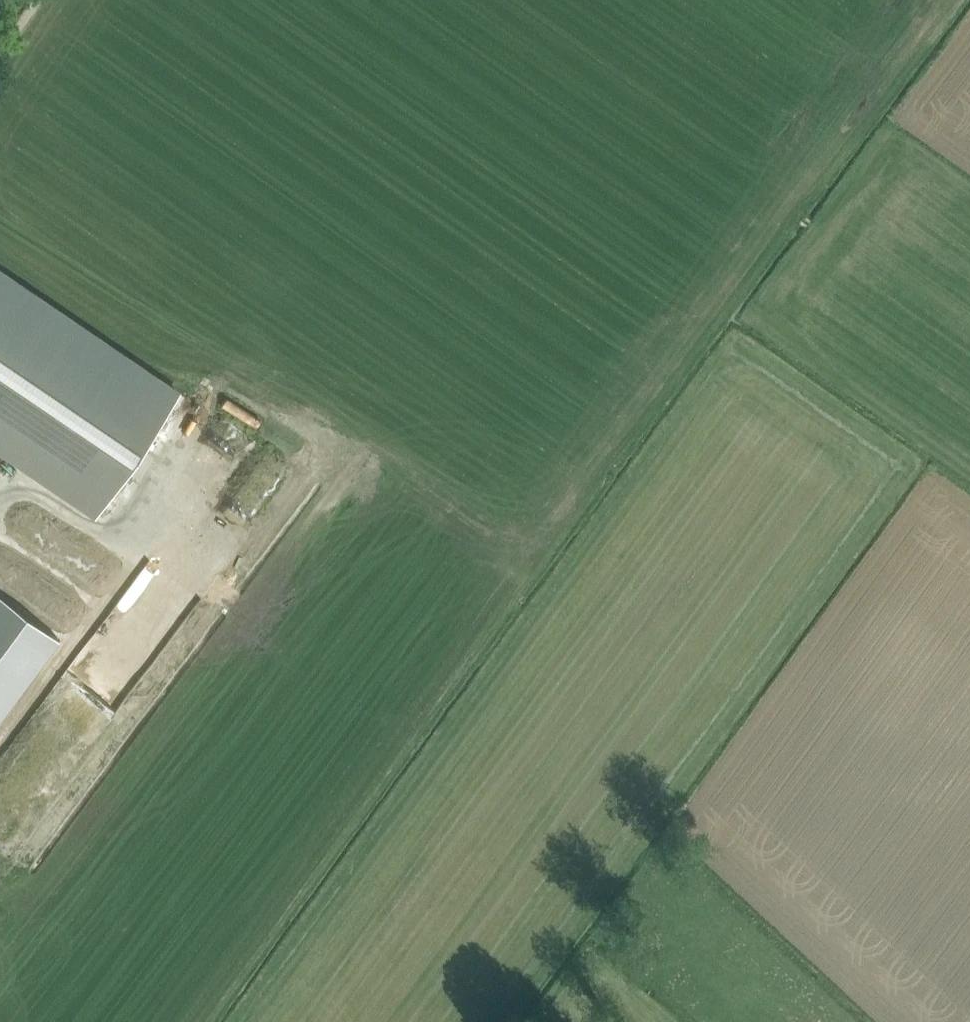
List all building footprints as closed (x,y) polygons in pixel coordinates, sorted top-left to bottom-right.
[(97,514),(180,393),(56,309),(0,270),(0,447),(97,514)] [(55,633),(0,598),(0,720),(55,633)]
